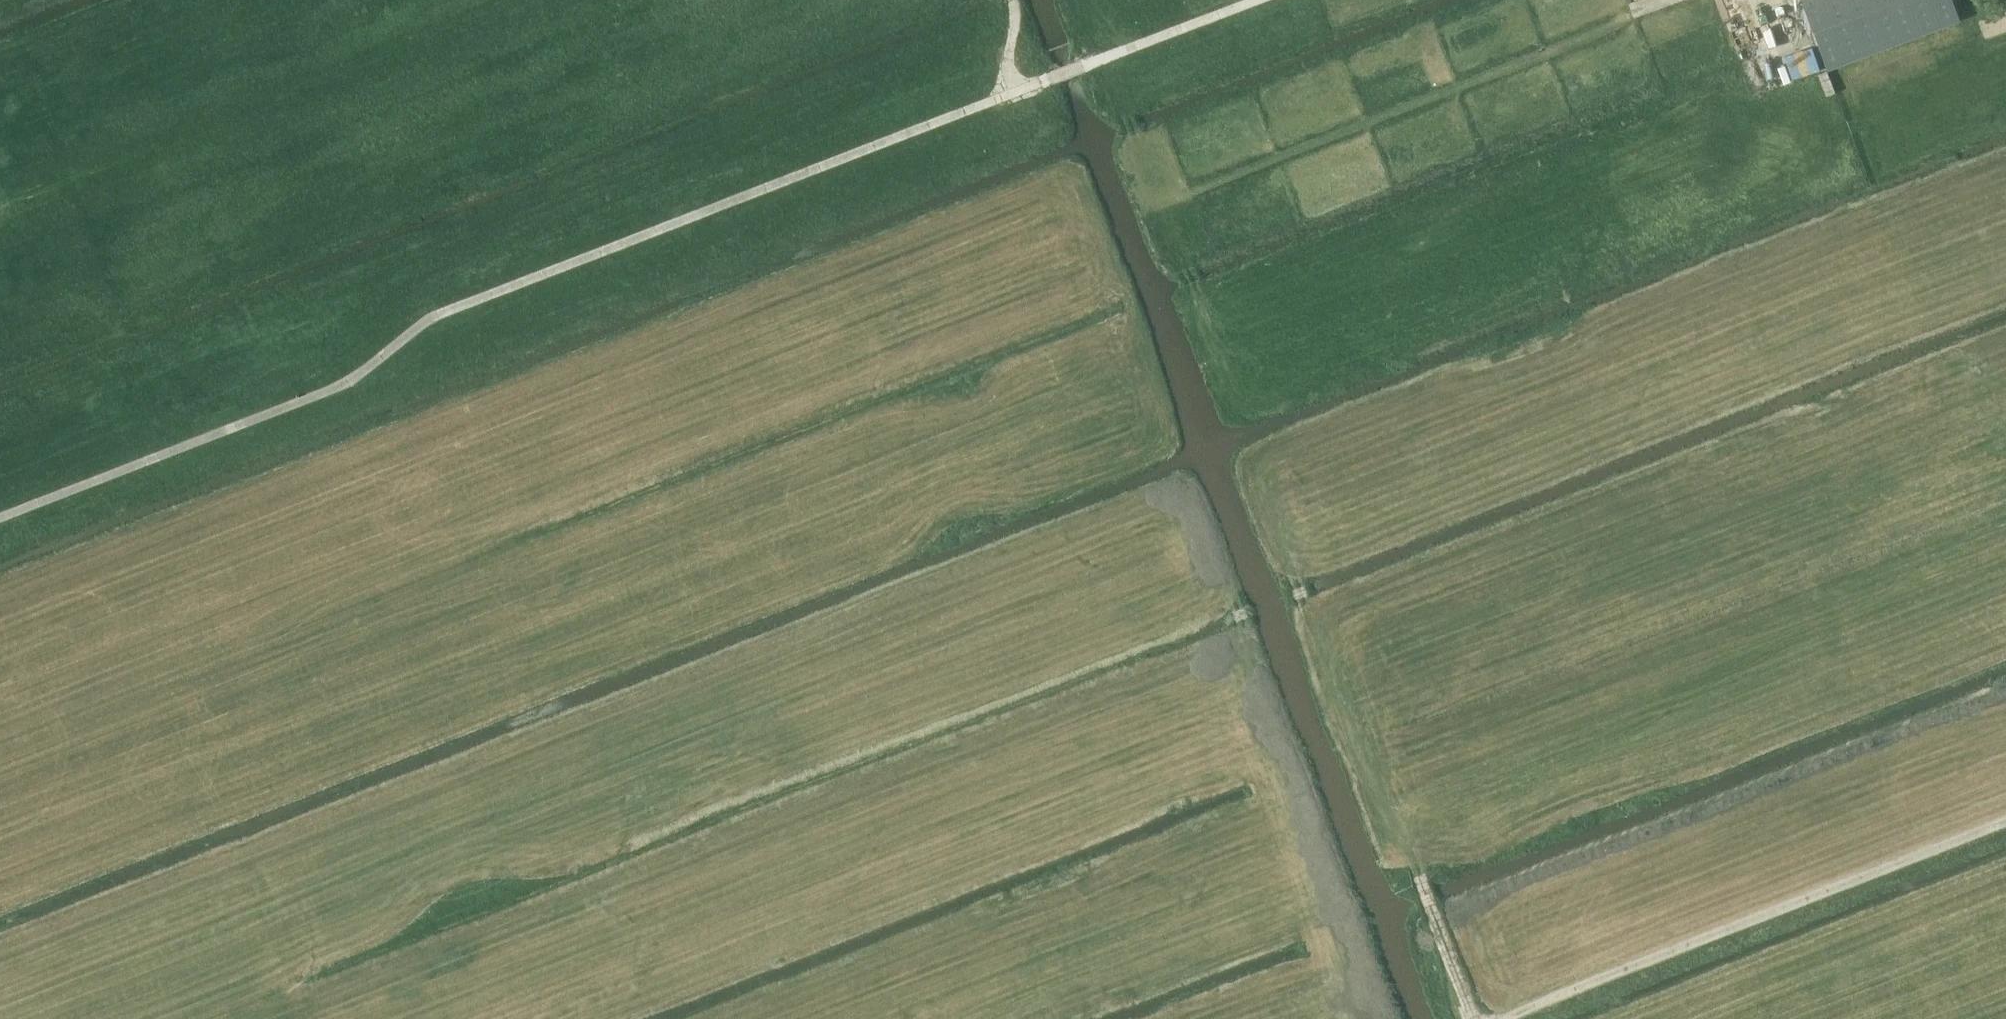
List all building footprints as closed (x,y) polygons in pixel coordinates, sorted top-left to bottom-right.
[(1827,70),(1960,22),(1958,15),(1952,0),(1802,0),(1827,70)]
